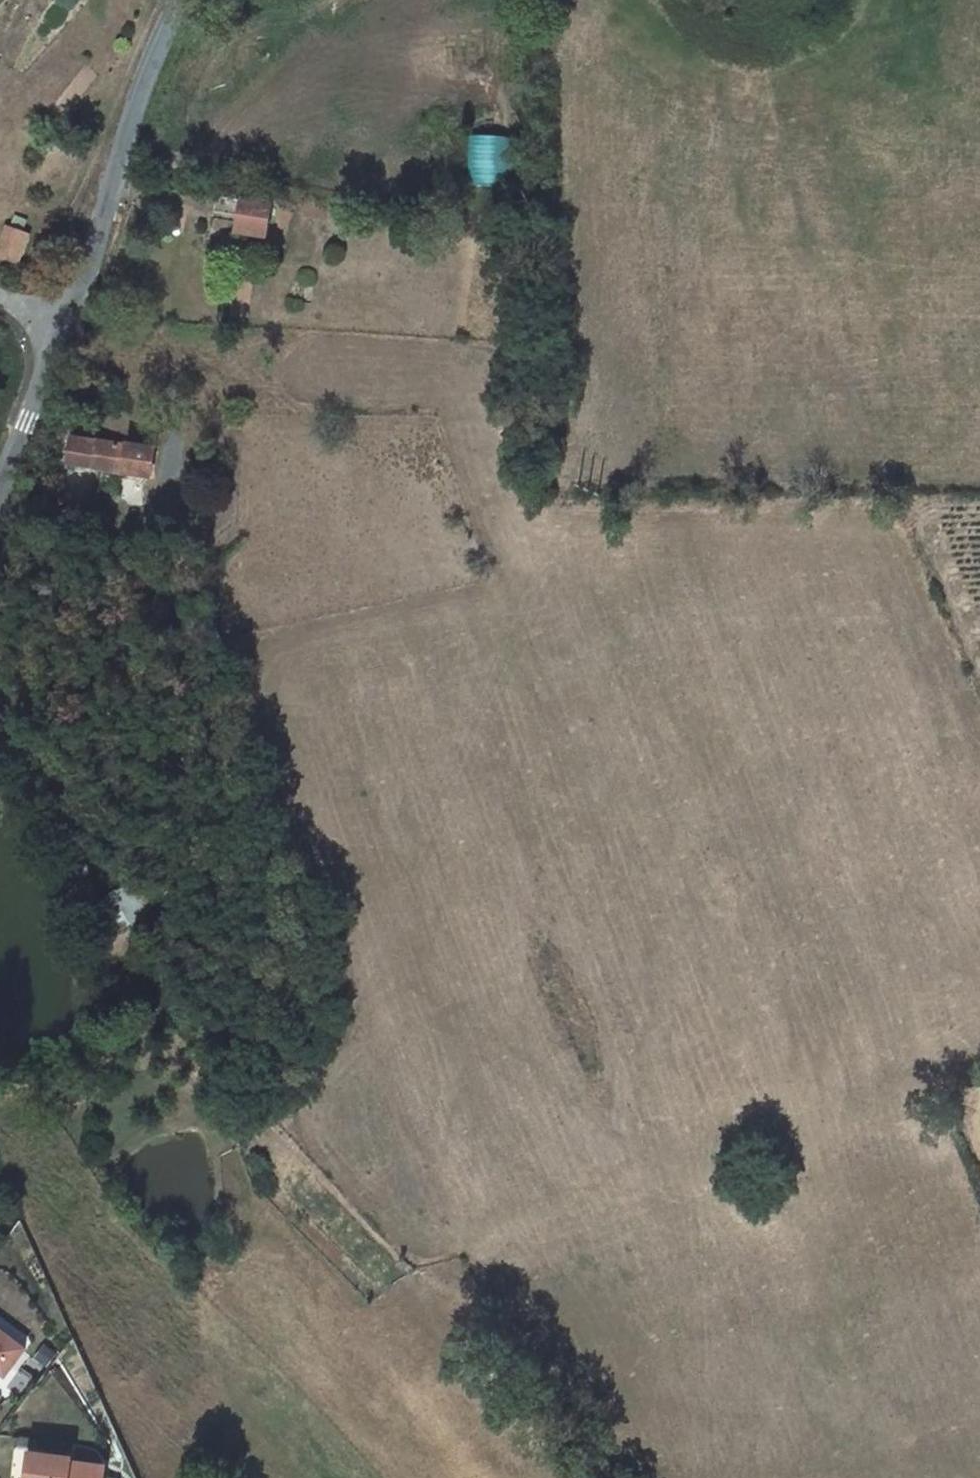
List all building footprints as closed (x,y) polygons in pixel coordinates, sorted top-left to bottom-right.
[(507,135),(471,135),(471,184),(507,184),(507,135)] [(272,206),(219,198),(217,212),(241,216),(238,232),(267,236),(272,206)] [(0,251),(0,253),(19,261),(29,234),(9,227),(0,251)] [(155,449),(71,439),(68,464),(151,478),(155,449)] [(130,886),(128,885),(115,892),(133,922),(145,914),(130,886)] [(5,1379),(26,1351),(0,1331),(0,1375),(5,1379)] [(31,1456),(28,1477),(106,1477),(107,1471),(78,1466),(79,1463),(31,1456)]
